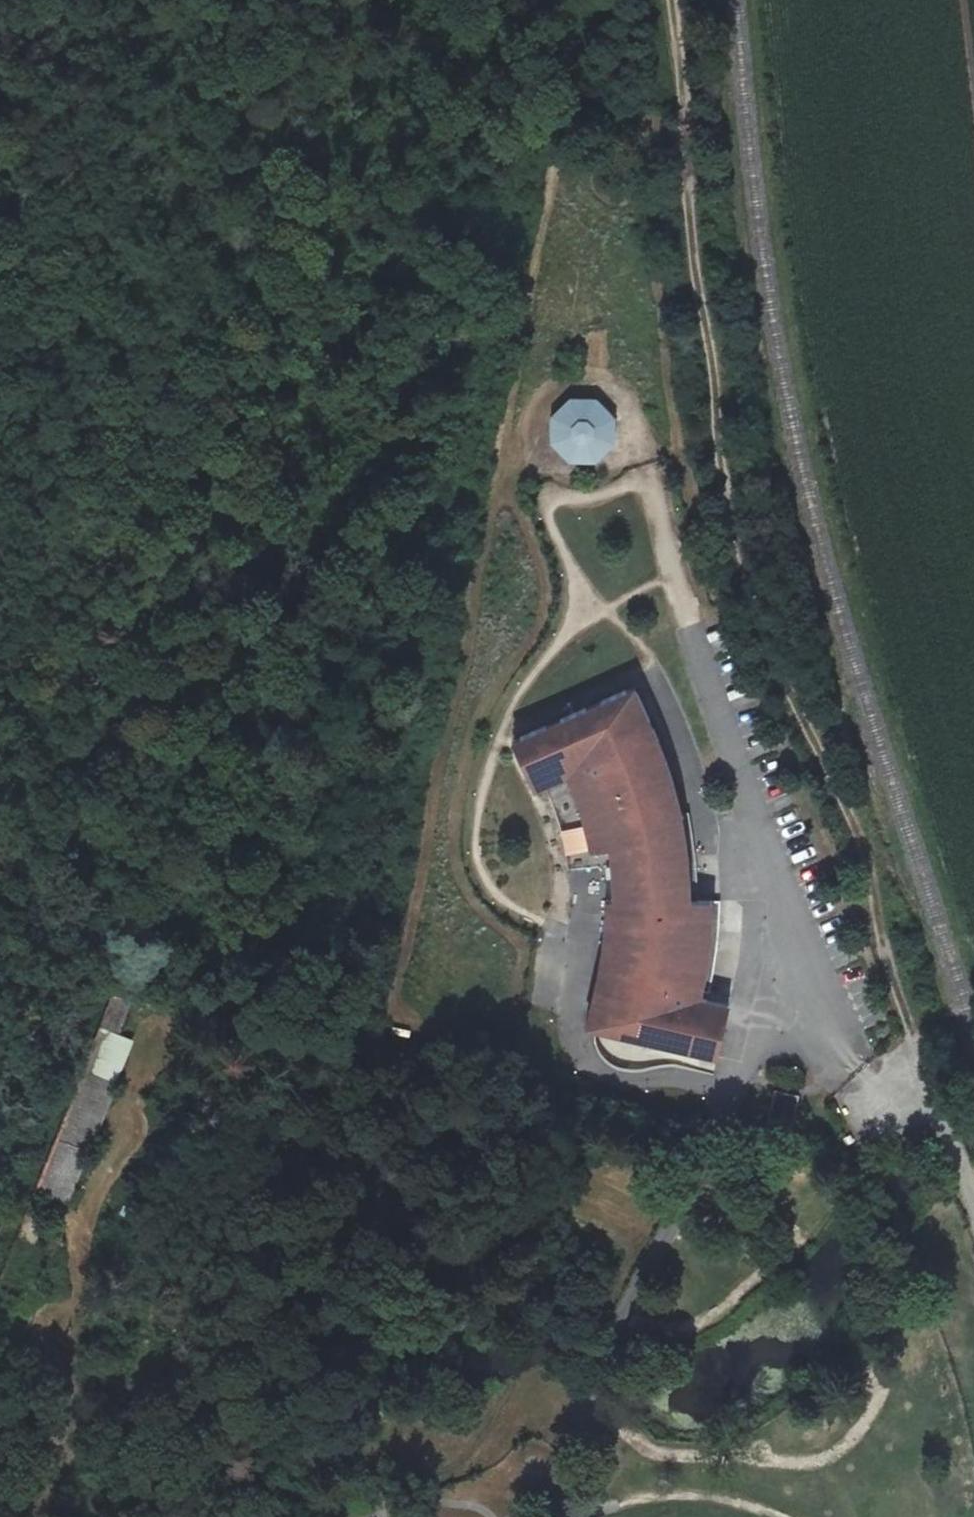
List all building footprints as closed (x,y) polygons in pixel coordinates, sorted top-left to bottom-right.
[(612,421),(594,403),(568,403),(549,421),(550,448),(565,466),(593,468),(614,449),(612,421)] [(720,1059),(730,1011),(707,1002),(710,983),(718,942),(714,904),(690,904),(690,886),(684,830),(662,746),(637,694),(508,746),(531,795),(563,781),(573,802),(586,856),(603,853),(605,869),(602,949),(588,1030),(720,1059)] [(99,1029),(117,1036),(132,998),(113,994),(99,1029)] [(36,1189),(68,1202),(114,1084),(82,1071),(36,1189)]
